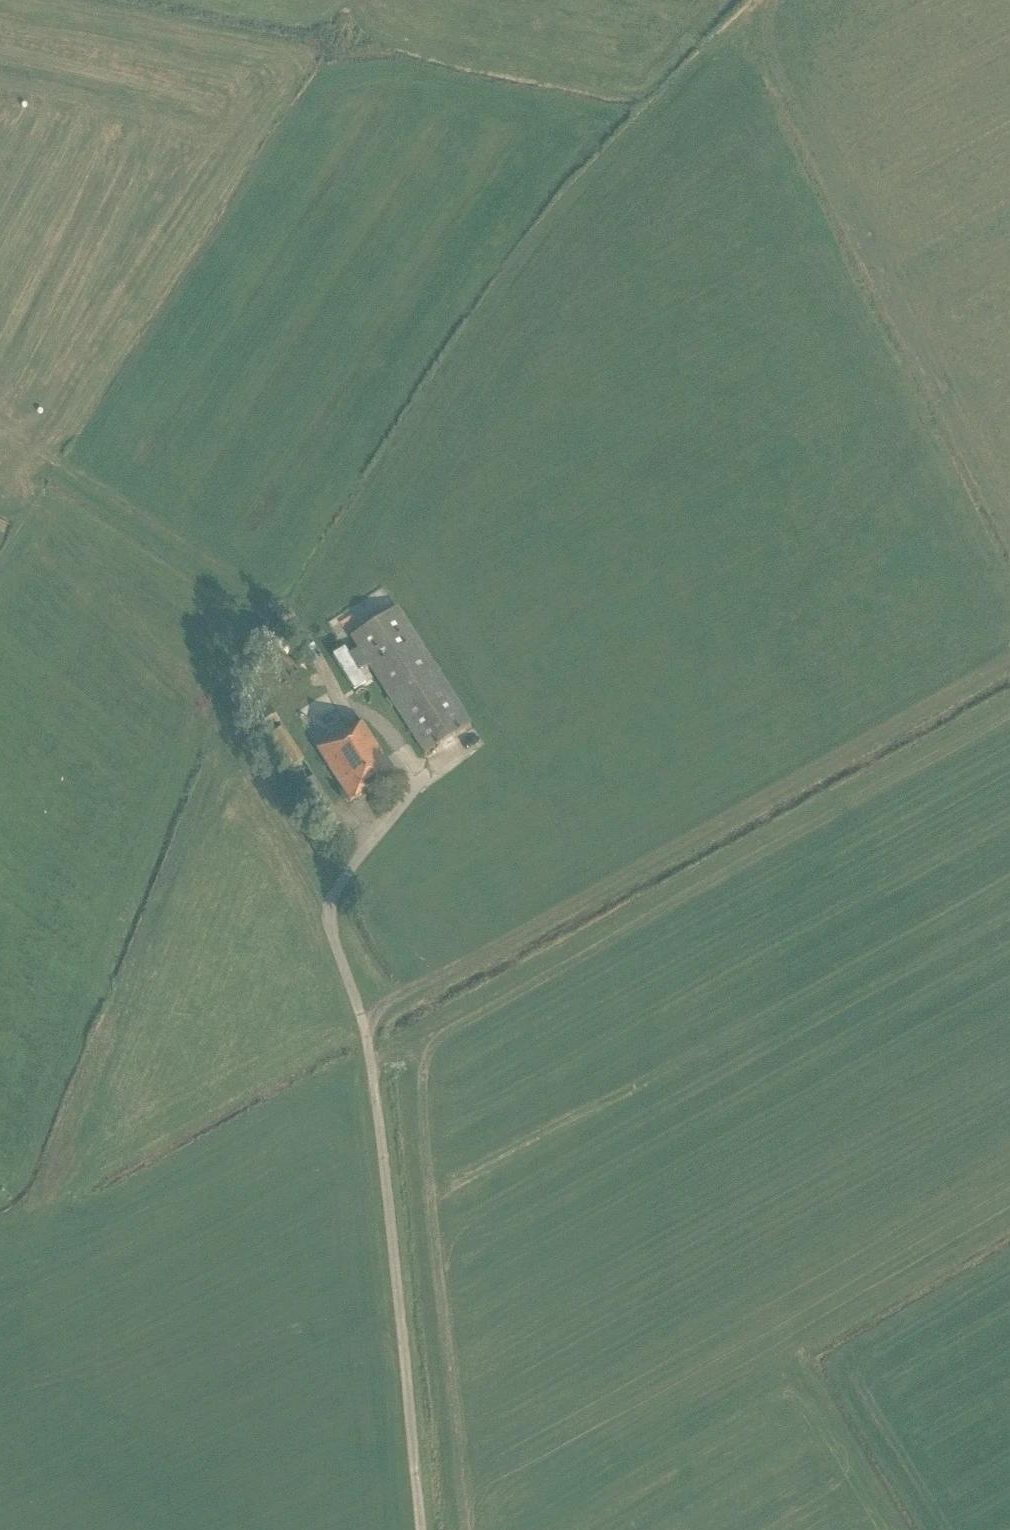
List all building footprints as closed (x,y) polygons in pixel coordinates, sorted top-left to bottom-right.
[(423,754),(470,725),(396,608),(350,637),(423,754)] [(350,801),(393,774),(361,724),(349,732),(347,730),(316,749),(350,801)] [(304,762),(282,730),(265,741),(286,773),(304,762)]
